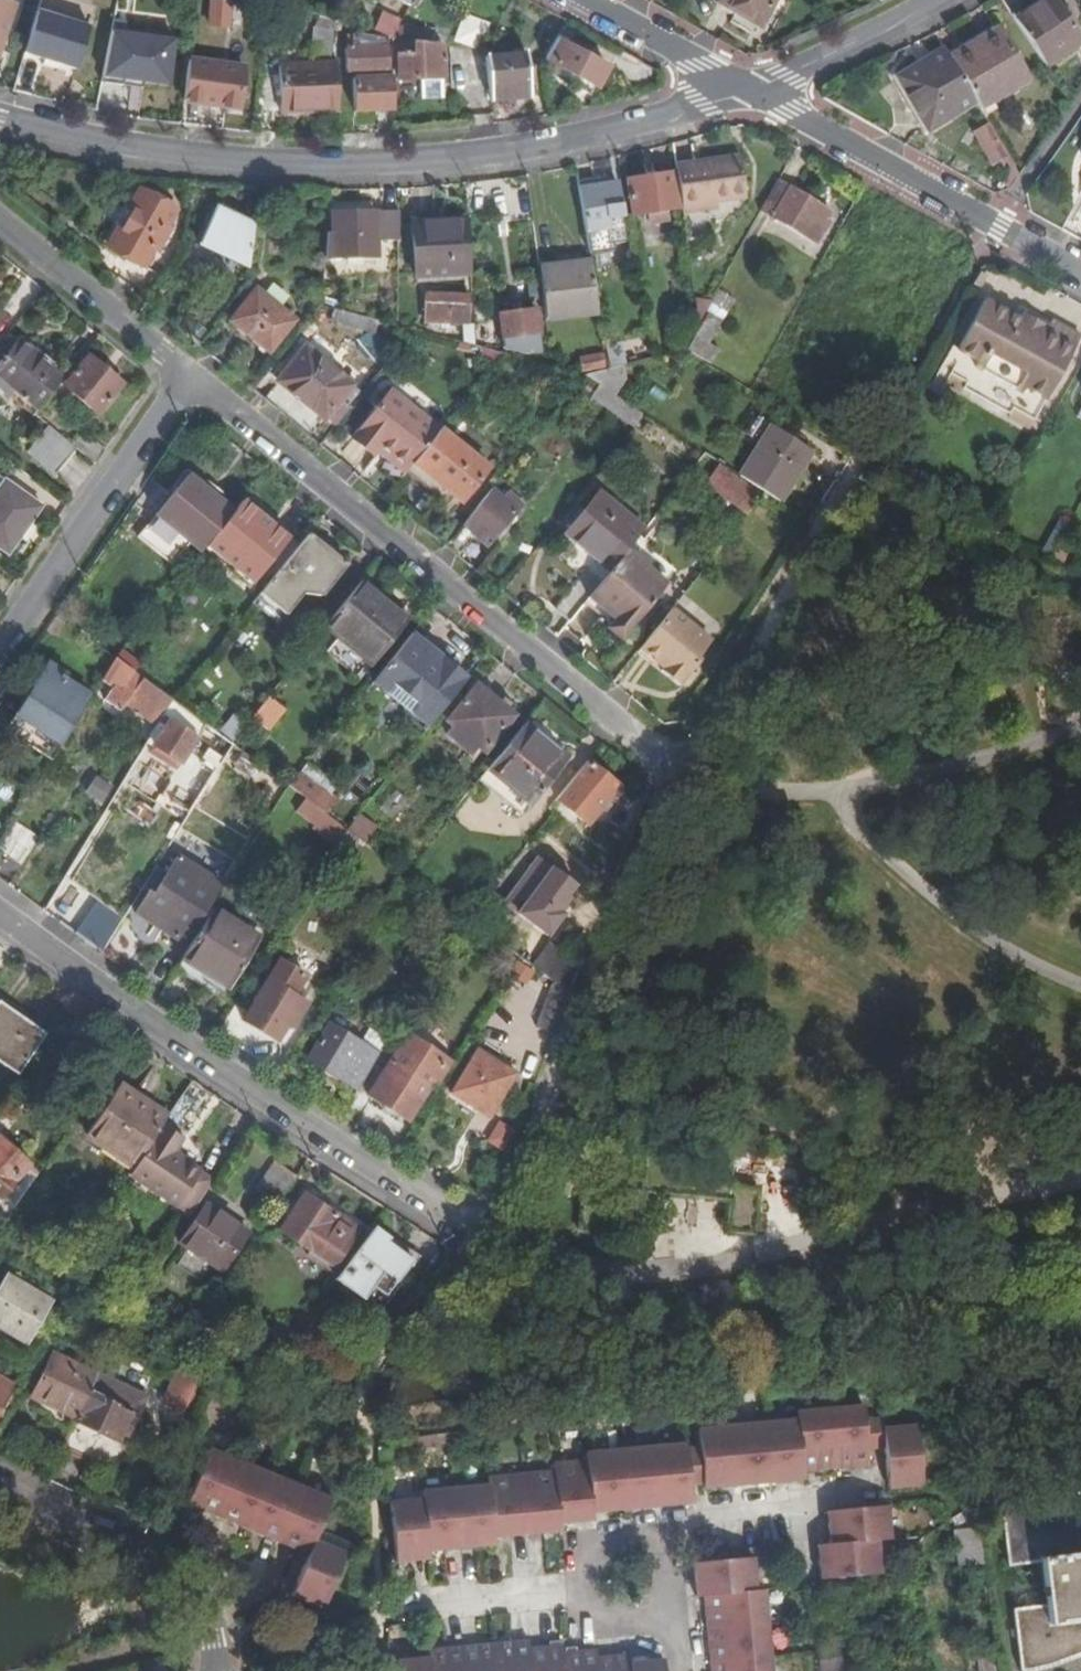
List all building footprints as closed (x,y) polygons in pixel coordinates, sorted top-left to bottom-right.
[(3,0),(0,0),(0,26),(8,2),(3,0)] [(234,3),(217,2),(214,26),(230,28),(231,20),(255,23),(257,6),(252,5),(252,0),(234,0),(234,3)] [(761,30),(779,0),(719,0),(717,3),(761,30)] [(1046,65),(1080,44),(1080,37),(1058,0),(1050,0),(1017,20),(1046,65)] [(34,11),(20,57),(74,73),(88,27),(34,11)] [(391,36),(396,17),(378,13),(374,32),(391,36)] [(479,50),(488,22),(462,14),(453,42),(479,50)] [(1003,29),(952,57),(975,97),(982,109),(1032,80),(1003,29)] [(167,91),(175,40),(108,30),(100,80),(167,91)] [(317,54),(334,54),(336,32),(319,30),(317,54)] [(391,38),(386,36),(353,36),(353,42),(359,42),(359,48),(348,48),(349,72),(391,71),(391,38)] [(392,38),(393,71),(400,71),(399,82),(445,80),(445,45),(392,38)] [(568,39),(555,63),(580,77),(576,84),(594,95),(610,68),(575,48),(577,44),(568,39)] [(975,97),(952,57),(945,45),(897,71),(926,124),(975,97)] [(484,57),(490,100),(530,94),(524,51),(484,57)] [(243,62),(190,53),(183,94),(238,102),(243,62)] [(340,110),(340,63),(283,62),(283,110),(340,110)] [(394,80),(354,82),(355,113),(395,111),(394,80)] [(992,161),(1007,152),(988,119),(974,127),(992,161)] [(741,154),(675,164),(683,213),(702,210),(701,202),(719,199),(747,196),(741,154)] [(668,208),(677,207),(673,170),(627,177),(632,213),(649,211),(651,220),(669,218),(668,208)] [(577,181),(585,231),(622,225),(615,182),(594,185),(593,179),(577,181)] [(780,181),(766,205),(776,212),(773,217),(816,243),(829,220),(820,214),(823,208),(780,181)] [(110,243),(164,275),(176,256),(161,248),(173,228),(169,225),(179,208),(142,188),(131,207),(136,210),(125,228),(121,226),(110,243)] [(701,202),(702,210),(720,208),(719,199),(701,202)] [(225,249),(251,254),(258,210),(214,204),(203,274),(221,277),(225,249)] [(329,234),(326,257),(376,257),(377,209),(335,211),(335,234),(329,234)] [(400,238),(400,210),(383,209),(383,238),(400,238)] [(472,271),(468,216),(412,221),(416,274),(472,271)] [(571,268),(540,272),(547,318),(598,311),(590,260),(570,263),(571,268)] [(540,268),(540,272),(571,268),(570,263),(540,268)] [(230,318),(267,348),(293,317),(257,286),(230,318)] [(469,321),(470,294),(426,291),(426,308),(428,308),(427,318),(469,321)] [(701,320),(712,300),(696,294),(701,320)] [(1050,321),(1047,326),(1043,333),(1021,321),(982,299),(954,350),(959,352),(947,375),(964,384),(961,390),(1008,415),(1011,409),(1033,420),(1079,337),(1050,321)] [(522,332),(537,331),(536,308),(500,310),(502,345),(523,351),(522,332)] [(688,347),(712,362),(721,346),(711,340),(723,321),(708,312),(688,347)] [(1025,314),(1021,321),(1043,333),(1047,326),(1025,314)] [(61,380),(48,369),(52,364),(41,355),(37,360),(15,342),(0,361),(0,380),(36,411),(61,380)] [(264,396),(286,414),(301,396),(325,416),(353,383),(307,345),(264,396)] [(67,377),(96,408),(124,380),(94,349),(67,377)] [(577,355),(579,369),(603,367),(602,353),(577,355)] [(632,430),(642,419),(601,385),(590,397),(632,430)] [(379,445),(407,469),(408,469),(414,461),(441,428),(392,388),(356,432),(376,449),(379,445)] [(53,471),(75,446),(70,441),(53,425),(30,451),(53,471)] [(772,425),(740,476),(767,494),(779,502),(810,451),(772,425)] [(80,428),(70,441),(75,446),(95,464),(105,448),(80,428)] [(490,468),(441,428),(414,461),(439,482),(463,501),(490,468)] [(414,461),(408,469),(433,490),(439,482),(414,461)] [(706,485),(744,516),(759,497),(721,467),(706,485)] [(163,519),(191,542),(200,550),(205,545),(233,509),(188,472),(154,511),(163,519)] [(3,479),(0,484),(0,551),(5,555),(39,504),(3,479)] [(447,546),(460,557),(477,535),(491,546),(525,504),(511,491),(505,498),(494,488),(447,546)] [(629,549),(646,528),(602,491),(567,534),(612,571),(629,549)] [(254,518),(258,514),(240,499),(233,509),(205,545),(249,579),(281,539),(254,518)] [(1041,548),(1050,554),(1075,510),(1066,505),(1041,548)] [(263,508),(258,514),(254,518),(281,539),(289,529),(263,508)] [(182,553),(191,542),(163,519),(154,529),(182,553)] [(345,563),(306,532),(258,593),(284,614),(302,592),(321,594),(345,563)] [(599,587),(589,599),(616,620),(609,629),(622,640),(668,583),(629,549),(612,571),(599,587)] [(555,609),(570,622),(589,599),(599,587),(583,574),(555,609)] [(363,580),(360,584),(404,620),(408,616),(363,580)] [(360,584),(326,625),(372,662),(404,620),(360,584)] [(672,610),(638,652),(679,686),(700,662),(697,660),(711,643),(672,610)] [(372,682),(385,692),(391,685),(416,706),(410,713),(426,726),(466,677),(440,657),(435,661),(408,639),(372,682)] [(173,699),(116,658),(102,680),(113,687),(106,699),(122,709),(130,698),(161,719),(173,699)] [(5,733),(51,762),(90,699),(45,670),(5,733)] [(451,725),(476,745),(483,751),(512,715),(474,684),(445,719),(451,725)] [(385,692),(410,713),(416,706),(391,685),(385,692)] [(230,742),(242,750),(262,726),(266,728),(282,710),(267,697),(230,742)] [(168,720),(153,743),(181,761),(196,737),(189,732),(196,720),(172,704),(164,717),(168,720)] [(566,759),(522,723),(477,778),(521,814),(566,759)] [(476,745),(451,725),(446,732),(470,752),(476,745)] [(181,761),(153,743),(149,750),(176,767),(181,761)] [(285,754),(271,771),(288,784),(297,773),(302,767),(285,754)] [(587,761),(556,799),(585,823),(616,786),(587,761)] [(288,784),(302,794),(323,809),(331,798),(297,773),(288,784)] [(100,800),(110,786),(96,776),(86,790),(100,800)] [(392,817),(405,800),(392,789),(378,807),(392,817)] [(313,820),(337,837),(345,826),(323,809),(302,794),(295,804),(315,818),(313,820)] [(364,840),(377,824),(358,810),(346,827),(364,840)] [(15,820),(0,845),(0,847),(22,863),(40,840),(15,820)] [(148,889),(135,910),(177,937),(182,928),(190,933),(222,880),(178,853),(152,892),(148,889)] [(453,927),(462,911),(461,911),(452,904),(442,920),(453,927)] [(213,906),(182,956),(231,985),(262,936),(213,906)] [(244,1019),(277,1042),(289,1025),(295,1029),(311,1005),(298,996),(310,977),(285,960),(244,1019)] [(13,1010),(18,1003),(0,990),(0,1001),(13,1010)] [(0,1001),(0,1062),(17,1074),(46,1032),(13,1010),(0,1001)] [(330,1020),(308,1055),(340,1074),(361,1040),(330,1020)] [(476,1045),(448,1087),(485,1111),(512,1069),(476,1045)] [(368,1091),(406,1116),(429,1081),(425,1079),(428,1074),(396,1051),(368,1091)] [(85,1127),(133,1161),(164,1118),(168,1112),(120,1079),(85,1127)] [(184,1133),(164,1118),(133,1161),(130,1166),(192,1211),(216,1176),(175,1148),(184,1133)] [(36,1175),(0,1143),(0,1227),(36,1175)] [(258,1185),(278,1200),(297,1173),(277,1158),(258,1185)] [(312,1247),(309,1252),(331,1266),(361,1222),(339,1207),(337,1209),(308,1190),(283,1227),(312,1247)] [(222,1267),(249,1230),(207,1201),(181,1239),(222,1267)] [(421,1256),(375,1225),(334,1279),(381,1313),(421,1256)] [(0,1283),(0,1326),(29,1343),(52,1302),(5,1274),(0,1283)] [(30,1399),(74,1420),(86,1394),(95,1375),(51,1354),(30,1399)] [(167,1419),(185,1427),(203,1383),(186,1375),(167,1419)] [(16,1388),(0,1379),(0,1417),(16,1388)] [(86,1394),(74,1420),(61,1449),(90,1463),(102,1435),(116,1442),(123,1428),(130,1432),(136,1418),(86,1394)] [(797,1409),(797,1417),(766,1420),(760,1420),(735,1422),(700,1426),(706,1487),(719,1486),(750,1483),(790,1479),(804,1477),(804,1469),(818,1468),(857,1464),(869,1463),(868,1447),(886,1445),(889,1474),(890,1486),(923,1483),(916,1423),(883,1425),(882,1416),(865,1417),(863,1403),(797,1409)] [(678,1505),(691,1503),(686,1443),(588,1453),(587,1460),(555,1463),(555,1471),(523,1475),(488,1478),(488,1485),(423,1491),(423,1500),(389,1503),(393,1538),(396,1566),(430,1562),(429,1554),(451,1552),(482,1548),(495,1547),(495,1539),(516,1537),(547,1534),(561,1532),(560,1524),(579,1522),(593,1521),(593,1515),(610,1513),(644,1509),(678,1505)] [(306,1559),(291,1598),(321,1612),(333,1583),(348,1547),(316,1534),(328,1503),(208,1453),(185,1510),(306,1559)] [(995,1506),(1003,1568),(1037,1565),(1042,1608),(1009,1613),(1016,1670),(1032,1670),(1080,1659),(1080,1494),(995,1506)] [(883,1575),(883,1570),(881,1541),(893,1539),(891,1506),(830,1512),(831,1527),(833,1545),(820,1547),(821,1561),(823,1580),(823,1582),(883,1575)] [(695,1592),(695,1595),(702,1595),(703,1605),(704,1618),(706,1642),(709,1670),(771,1670),(764,1609),(762,1589),(754,1589),(754,1584),(750,1554),(720,1558),(691,1561),(694,1577),(695,1592)] [(321,1612),(291,1598),(290,1600),(321,1614),(321,1612)] [(662,1659),(630,1662),(629,1654),(613,1655),(596,1656),(596,1649),(583,1649),(563,1651),(562,1643),(548,1644),(528,1645),(528,1639),(511,1640),(478,1643),(446,1646),(427,1648),(427,1656),(396,1660),(397,1670),(664,1670),(662,1659)]
